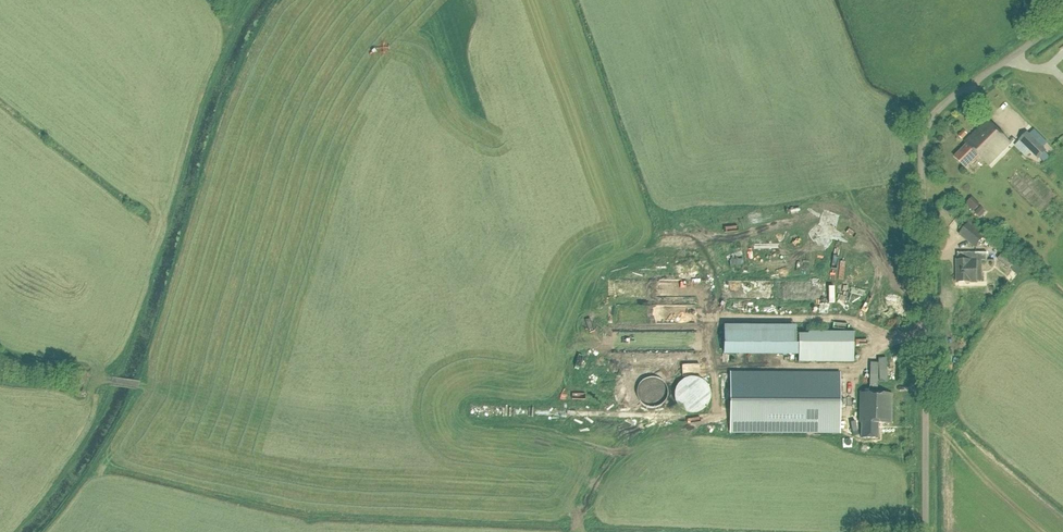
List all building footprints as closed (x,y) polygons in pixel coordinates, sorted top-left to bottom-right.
[(979,156),(989,166),(1011,144),(987,120),(965,142),(967,144),(955,157),(966,169),(979,156)] [(1027,133),(1020,141),(1038,159),(1045,151),(1027,133)] [(975,195),(969,199),(976,209),(982,205),(975,195)] [(777,228),(786,227),(785,218),(776,220),(777,228)] [(960,235),(976,248),(982,240),(995,249),(997,246),(988,239),(969,224),(960,235)] [(958,283),(977,282),(977,281),(982,281),(982,261),(987,261),(986,253),(971,253),(963,253),(964,261),(957,261),(958,283)] [(794,255),(782,255),(782,263),(790,264),(790,269),(793,269),(794,255)] [(855,283),(857,278),(853,277),(856,267),(844,264),(840,279),(855,283)] [(1020,264),(1013,272),(1017,275),(1023,266),(1020,264)] [(757,281),(762,293),(775,287),(770,275),(757,281)] [(829,308),(818,313),(820,319),(831,314),(829,308)] [(795,330),(725,330),(725,356),(795,356),(795,330)] [(853,363),(853,335),(798,335),(798,363),(853,363)] [(881,355),(886,346),(882,343),(877,352),(881,355)] [(869,344),(861,347),(864,354),(872,350),(869,344)] [(729,435),(839,434),(839,376),(730,376),(729,435)] [(692,414),(697,413),(702,411),(708,405),(710,399),(710,393),(709,386),(705,382),(698,379),(692,377),(684,379),(679,384),(675,390),(675,396),(676,403),(680,408),(685,412),(692,414)] [(859,394),(859,423),(861,423),(861,438),(878,439),(878,424),(892,424),(892,394),(859,394)] [(569,408),(569,419),(581,419),(580,408),(569,408)]
